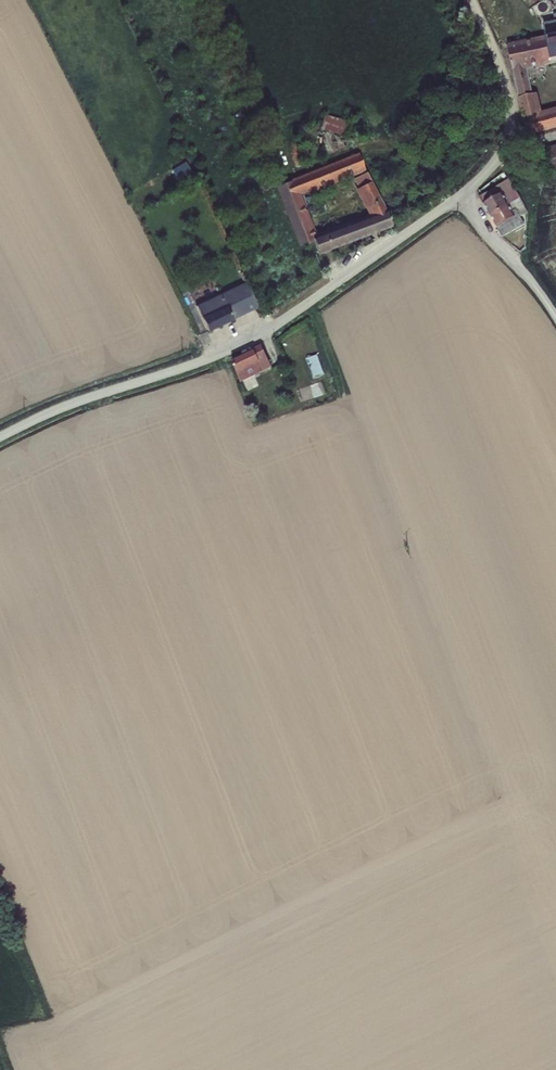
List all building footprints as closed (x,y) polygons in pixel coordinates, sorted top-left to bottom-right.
[(540,20),(524,25),(523,21),(514,24),(515,28),(500,32),(511,72),(522,68),(518,54),(527,51),(526,46),(555,37),(555,15),(540,20)] [(524,119),(555,110),(555,90),(533,97),(526,74),(513,78),(524,119)] [(314,145),(328,139),(324,129),(310,135),(314,145)] [(555,168),(555,143),(541,146),(546,170),(555,168)] [(387,220),(350,144),(293,168),(299,182),(342,165),(364,210),(317,228),(325,245),(387,220)] [(280,174),(267,179),(271,190),(292,240),(304,235),(304,234),(280,174)] [(483,188),(490,200),(510,189),(503,177),(483,188)] [(515,185),(520,183),(517,177),(512,179),(515,185)] [(518,191),(524,188),(520,183),(515,185),(518,191)] [(516,201),(510,189),(490,200),(495,209),(489,216),(516,201)] [(325,245),(317,228),(304,234),(304,235),(311,251),(325,245)] [(224,284),(237,308),(246,303),(234,279),(224,284)] [(190,292),(180,297),(198,327),(237,308),(224,284),(194,299),(190,292)] [(241,375),(269,360),(259,344),(232,359),(241,375)] [(306,358),(312,379),(324,375),(317,354),(306,358)]
